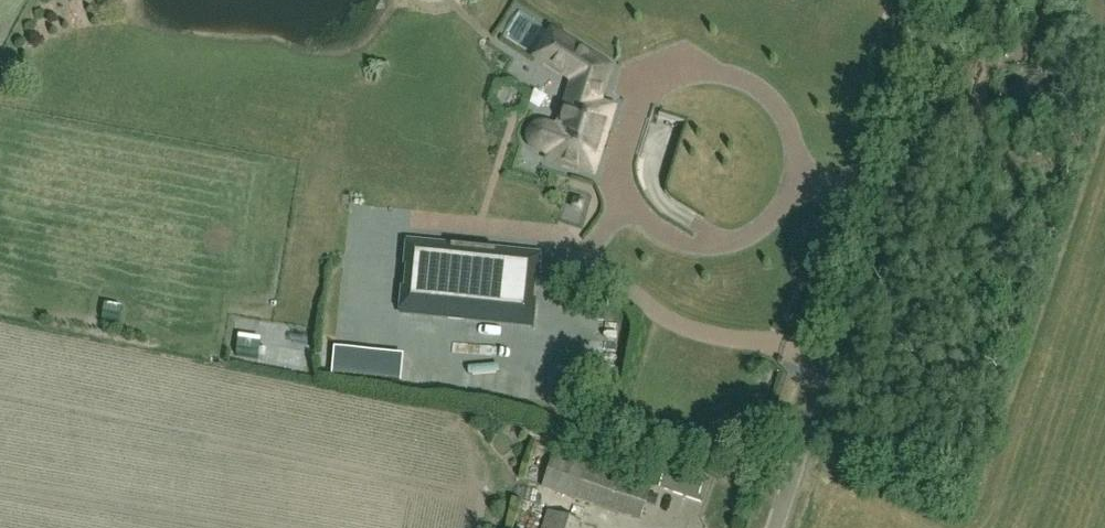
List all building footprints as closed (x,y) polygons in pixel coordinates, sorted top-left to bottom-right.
[(598,162),(599,157),(614,110),(607,107),(599,105),(610,69),(553,33),(537,58),(574,82),(559,129),(547,126),(542,125),(538,126),(533,128),(530,132),(529,137),(529,142),(531,146),(535,150),(538,152),(551,156),(549,161),(586,173),(594,175),(598,162)] [(429,227),(428,239),(453,241),(454,229),(429,227)] [(533,327),(540,256),(409,243),(402,314),(533,327)] [(542,489),(574,500),(639,522),(650,490),(553,457),(542,489)] [(684,497),(691,476),(666,468),(659,489),(684,497)] [(569,520),(548,513),(543,527),(566,527),(569,520)]
